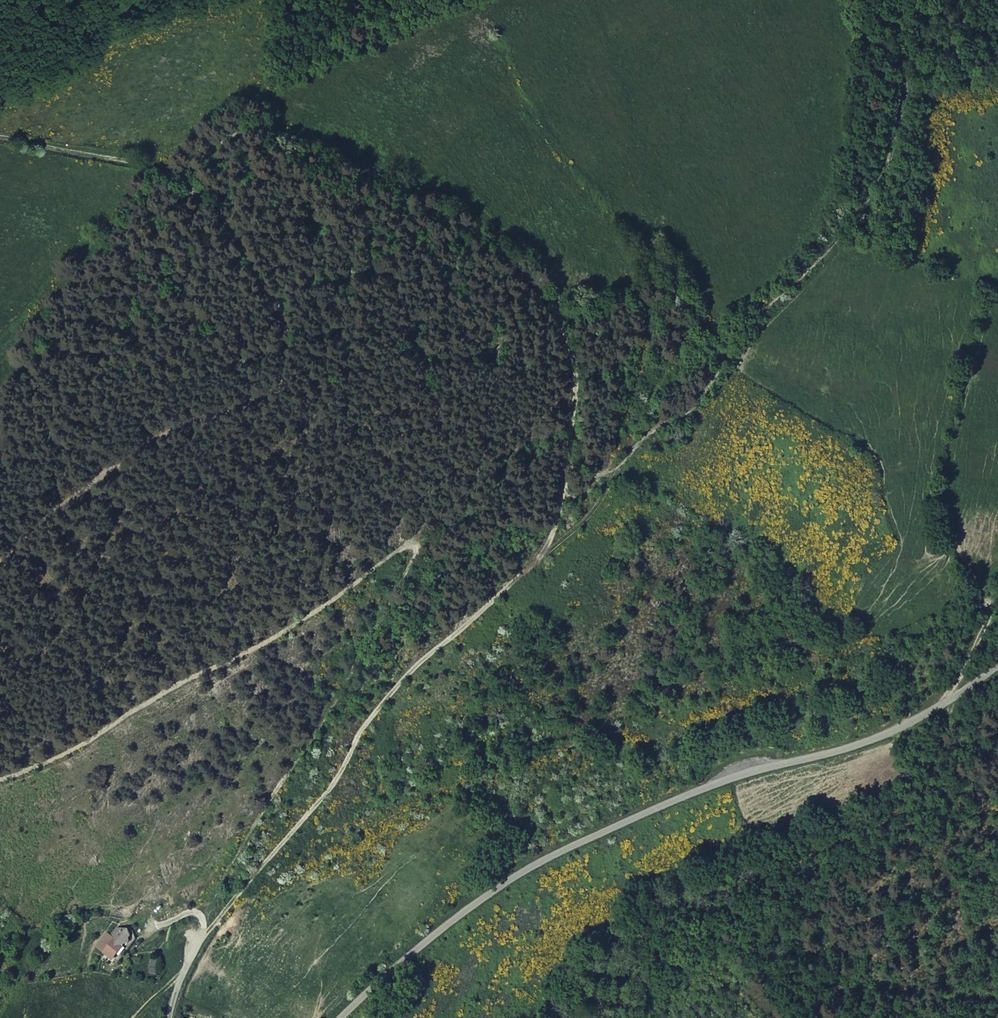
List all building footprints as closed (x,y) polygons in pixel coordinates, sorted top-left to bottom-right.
[(127,932),(123,928),(116,935),(112,931),(100,943),(119,962),(140,942),(137,933),(134,934),(133,932),(129,930),(127,932)]
